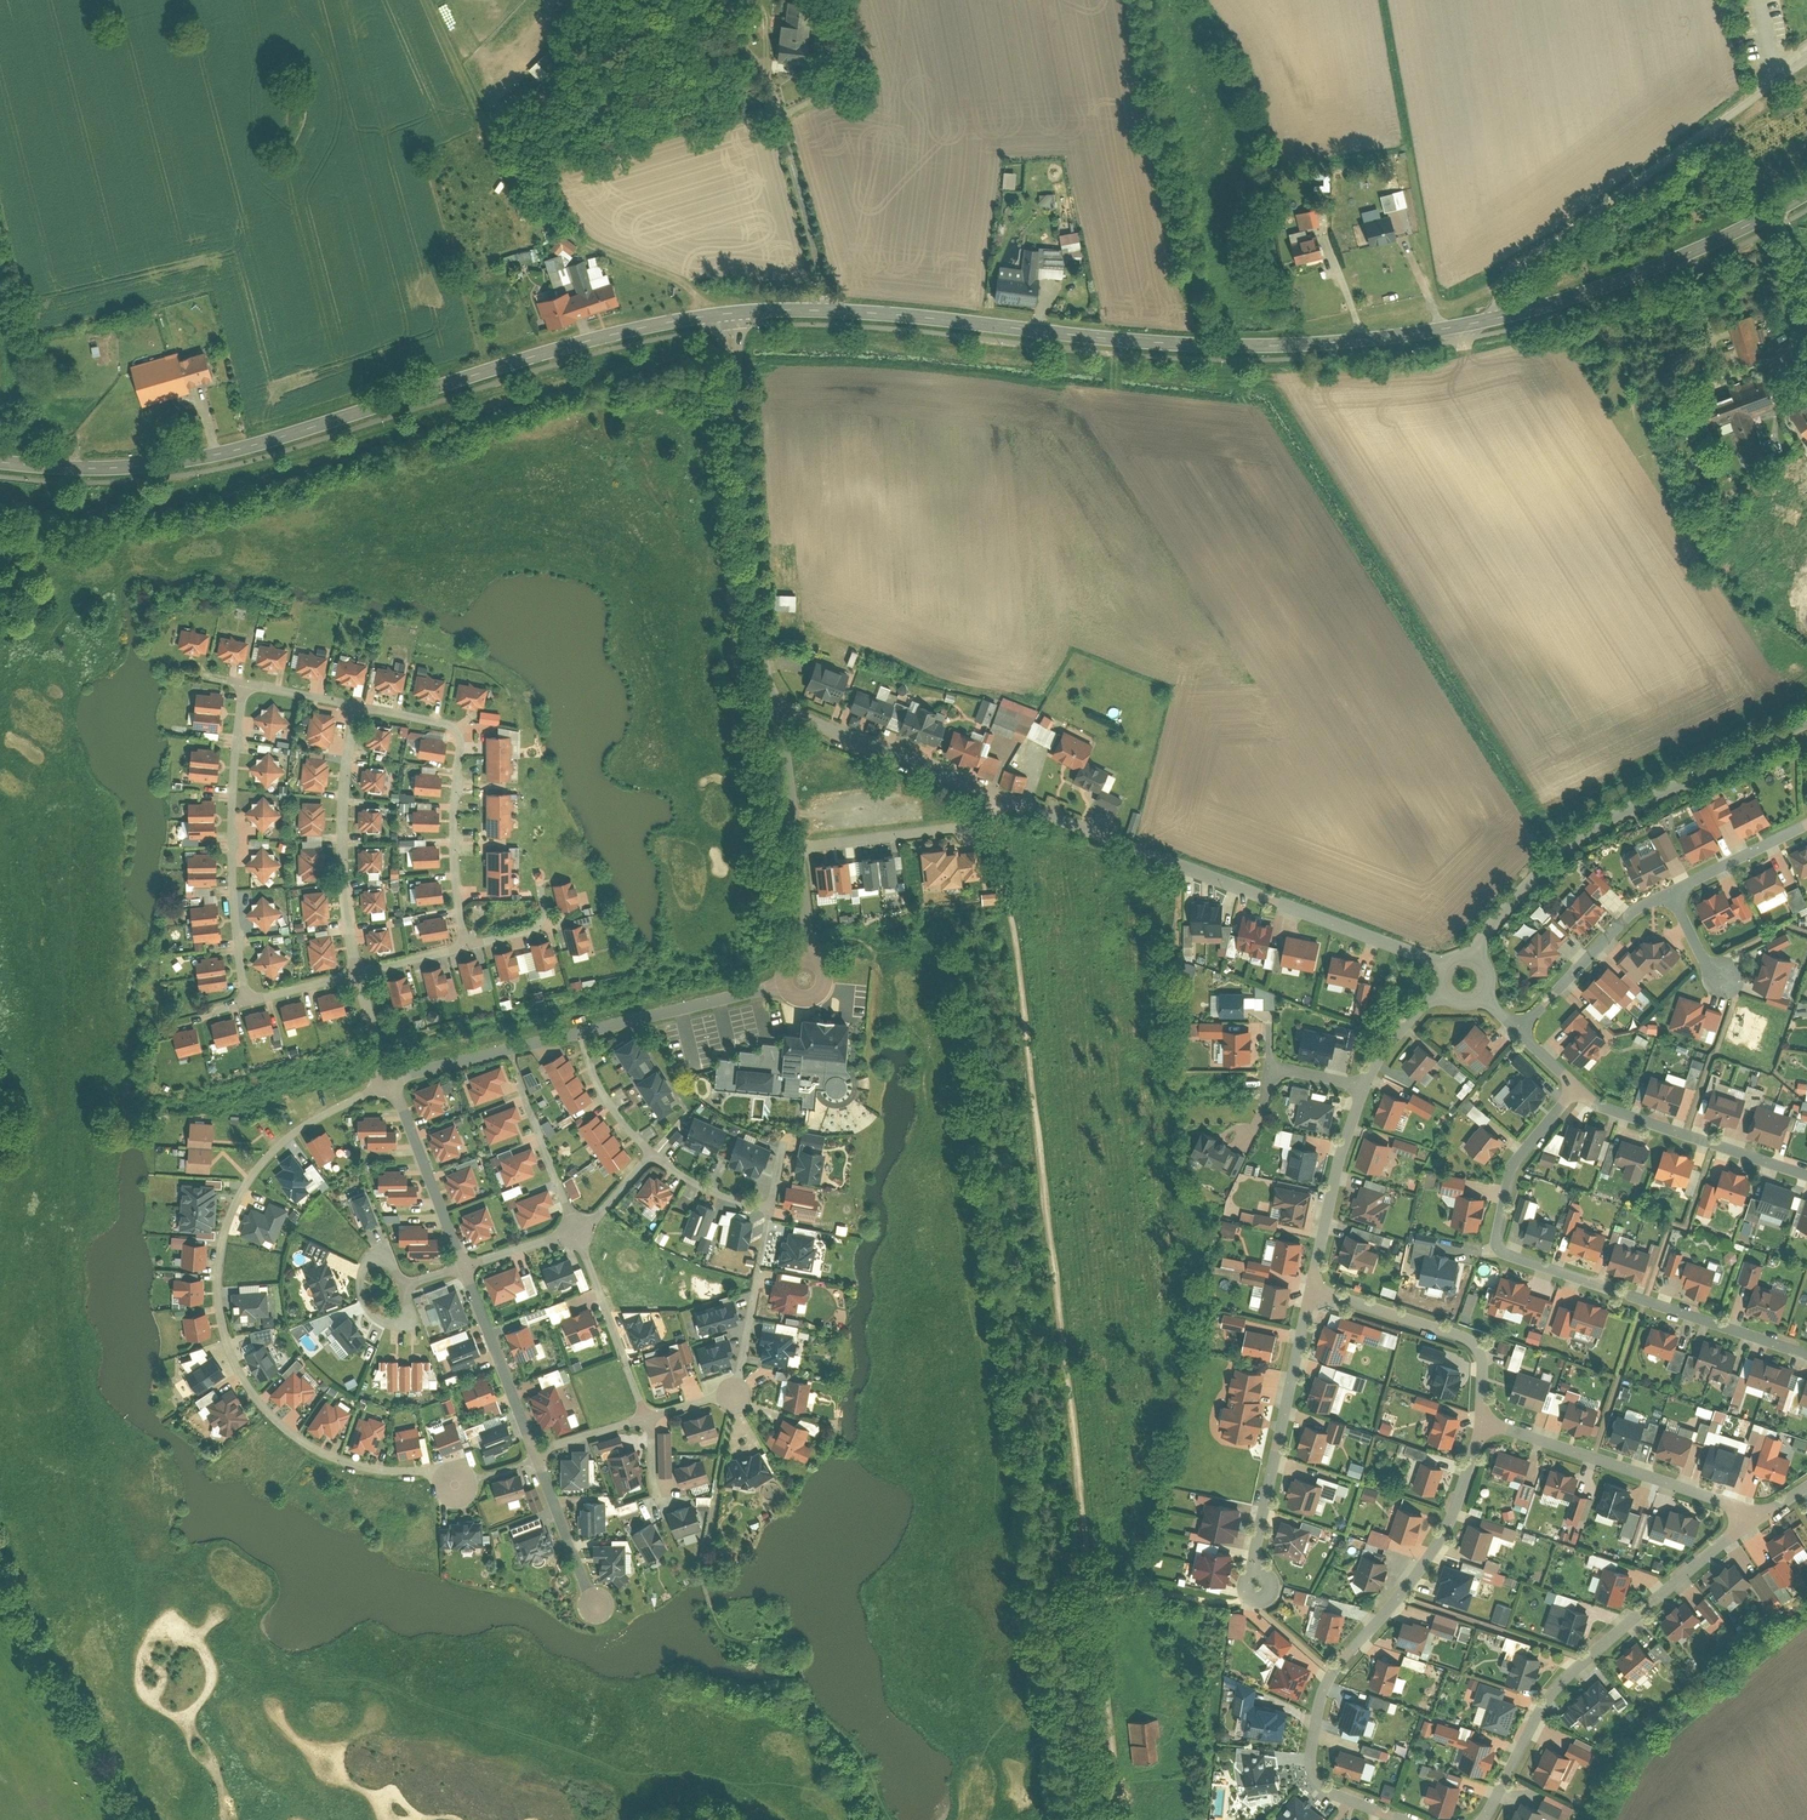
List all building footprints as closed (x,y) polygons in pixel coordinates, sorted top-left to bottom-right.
[(806,63),(811,7),(788,5),(787,18),(782,17),(778,61),(806,63)] [(566,54),(555,43),(528,68),(540,81),(550,71),(549,69),(566,54)] [(1017,172),(1005,171),(1003,188),(1015,189),(1017,172)] [(1320,189),(1335,189),(1334,171),(1320,172),(1320,189)] [(1411,205),(1407,189),(1383,195),(1387,211),(1411,205)] [(1053,193),(1039,194),(1040,208),(1054,207),(1053,193)] [(1322,208),(1301,211),(1304,228),(1324,225),(1322,208)] [(1373,246),(1399,239),(1392,215),(1367,222),(1373,246)] [(1060,234),(1063,249),(1080,246),(1077,231),(1060,234)] [(579,244),(562,233),(552,249),(559,254),(563,248),(572,254),(579,244)] [(1299,262),(1323,256),(1318,239),(1294,245),(1299,262)] [(1040,264),(1066,267),(1068,250),(1063,249),(1042,247),(1041,250),(1040,264)] [(539,248),(521,253),(524,261),(542,255),(539,248)] [(998,265),(994,298),(1035,303),(1040,264),(1041,250),(1025,248),(1023,268),(998,265)] [(565,264),(561,254),(546,259),(549,270),(565,264)] [(539,300),(549,327),(620,303),(613,281),(611,281),(608,272),(603,273),(599,263),(587,267),(584,258),(568,263),(573,278),(578,292),(570,295),(568,290),(539,300)] [(549,270),(554,284),(573,278),(568,263),(565,264),(549,270)] [(1755,317),(1724,327),(1737,368),(1767,358),(1755,317)] [(158,318),(131,326),(136,344),(150,341),(153,352),(121,361),(132,401),(177,388),(175,380),(201,373),(194,349),(169,356),(158,318)] [(1730,421),(1744,463),(1764,456),(1750,416),(1778,406),(1768,378),(1699,402),(1707,428),(1730,421)] [(1806,434),(1806,404),(1792,416),(1806,434)] [(801,594),(780,593),(779,609),(800,610),(801,594)] [(177,647),(186,648),(184,655),(197,657),(198,650),(206,652),(210,633),(181,628),(177,647)] [(218,654),(226,656),(225,662),(237,665),(239,658),(247,660),(250,641),(222,635),(218,654)] [(259,662),(267,663),(266,670),(278,672),(279,666),(287,667),(291,648),(262,643),(259,662)] [(297,668),(305,670),(304,676),(316,678),(317,672),(325,674),(329,654),(300,649),(297,668)] [(857,650),(852,664),(860,667),(865,653),(857,650)] [(338,675),(346,676),(345,682),(357,685),(359,678),(367,680),(370,661),(342,656),(338,675)] [(816,661),(807,687),(838,699),(848,673),(816,661)] [(375,685),(383,686),(382,693),(395,695),(396,688),(404,690),(407,671),(379,666),(375,685)] [(415,691),(423,692),(422,699),(435,701),(436,694),(444,696),(447,677),(419,672),(415,691)] [(456,701),(464,703),(462,709),(475,711),(476,705),(484,706),(488,687),(459,682),(456,701)] [(893,702),(860,690),(852,710),(886,723),(893,702)] [(221,693),(195,691),(194,709),(220,711),(221,693)] [(1044,712),(1004,697),(992,729),(1027,742),(1029,736),(1052,745),(1058,730),(1052,728),(1064,704),(1052,698),(1044,712)] [(997,703),(983,698),(975,719),(988,724),(997,703)] [(275,702),(256,718),(271,736),(290,720),(275,702)] [(893,702),(886,723),(938,742),(948,717),(917,705),(915,710),(893,702)] [(220,711),(194,709),(192,725),(219,727),(220,711)] [(483,723),(504,724),(504,712),(484,711),(483,723)] [(335,716),(314,713),(310,741),(330,744),(335,716)] [(389,749),(392,729),(375,726),(374,731),(368,731),(367,742),(372,743),(372,747),(389,749)] [(995,733),(986,729),(982,739),(991,742),(995,733)] [(982,740),(953,730),(944,754),(973,764),(978,750),(982,740)] [(1091,743),(1062,730),(1050,755),(1079,768),(1084,758),(1091,743)] [(511,738),(488,737),(486,779),(509,780),(511,738)] [(422,738),(421,755),(444,757),(446,740),(422,738)] [(219,752),(190,750),(189,764),(216,766),(217,766),(219,752)] [(969,774),(990,782),(999,758),(978,750),(973,764),(969,774)] [(268,753),(250,769),(265,785),(283,769),(268,753)] [(328,760),(307,757),(303,786),(324,789),(328,760)] [(1074,779),(1098,790),(1100,787),(1108,769),(1084,758),(1079,768),(1074,779)] [(216,766),(189,764),(188,778),(215,780),(216,766)] [(384,791),(387,770),(370,768),(369,773),(363,772),(362,783),(367,784),(367,789),(384,791)] [(1028,778),(1007,770),(1002,784),(1023,792),(1028,778)] [(417,773),(416,792),(440,795),(442,775),(417,773)] [(1094,800),(1117,811),(1123,797),(1100,787),(1098,790),(1094,800)] [(1733,816),(1744,836),(1772,822),(1759,796),(1734,809),(1726,792),(1707,802),(1717,823),(1733,816)] [(513,794),(488,794),(487,835),(512,835),(513,794)] [(264,796),(246,812),(263,830),(281,813),(264,796)] [(214,802),(189,803),(190,820),(214,819),(214,802)] [(324,803),(303,802),(302,833),(323,834),(324,803)] [(1679,834),(1693,862),(1724,846),(1714,825),(1717,823),(1707,802),(1693,809),(1701,823),(1679,834)] [(380,829),(382,808),(365,807),(364,812),(358,812),(358,823),(363,824),(363,828),(380,829)] [(414,810),(414,830),(439,830),(439,810),(414,810)] [(214,819),(190,820),(190,837),(215,836),(214,819)] [(1626,856),(1642,889),(1675,872),(1673,869),(1684,864),(1668,830),(1655,836),(1660,848),(1640,858),(1637,851),(1626,856)] [(413,845),(414,865),(439,865),(439,844),(413,845)] [(1791,853),(1803,877),(1806,875),(1806,845),(1791,853)] [(263,846),(246,864),(264,880),(280,862),(263,846)] [(322,846),(301,847),(302,876),(323,875),(322,846)] [(382,868),(381,847),(364,848),(364,853),(358,854),(359,865),(365,865),(365,869),(382,868)] [(944,848),(920,851),(924,885),(940,883),(941,887),(958,885),(958,879),(955,853),(955,849),(944,851),(944,848)] [(514,850),(487,850),(486,891),(513,891),(514,850)] [(955,853),(958,879),(985,876),(982,850),(955,853)] [(215,853),(188,854),(188,869),(216,868),(215,853)] [(891,854),(876,856),(879,885),(895,883),(891,854)] [(876,856),(860,858),(864,887),(879,885),(876,856)] [(846,860),(831,862),(834,891),(850,889),(846,860)] [(831,862),(815,865),(819,893),(834,891),(831,862)] [(1774,865),(1746,880),(1758,901),(1785,887),(1774,865)] [(216,868),(188,869),(189,884),(216,882),(216,868)] [(1559,914),(1582,935),(1608,907),(1598,898),(1610,885),(1594,869),(1587,877),(1591,880),(1559,914)] [(394,871),(394,890),(402,890),(402,871),(394,871)] [(569,880),(554,884),(561,909),(576,905),(569,880)] [(416,884),(418,903),(444,900),(441,881),(416,884)] [(386,907),(384,886),(367,888),(368,893),(362,893),(363,905),(369,904),(369,908),(386,907)] [(1789,892),(1798,909),(1806,904),(1806,901),(1799,887),(1789,892)] [(1725,889),(1698,903),(1710,928),(1738,914),(1725,889)] [(326,891),(304,892),(307,924),(328,922),(326,891)] [(1743,891),(1732,897),(1743,917),(1754,912),(1743,891)] [(995,893),(982,894),(983,905),(996,904),(995,893)] [(263,895),(248,912),(265,927),(280,911),(263,895)] [(1195,932),(1223,933),(1224,900),(1195,900),(1195,932)] [(1529,912),(1539,922),(1547,914),(1536,904),(1529,912)] [(216,905),(192,908),(194,924),(213,922),(218,921),(216,905)] [(421,920),(424,939),(448,935),(445,916),(421,920)] [(1532,974),(1549,973),(1548,965),(1561,952),(1556,947),(1569,934),(1552,917),(1546,924),(1548,927),(1543,932),(1540,929),(1517,952),(1531,965),(1532,974)] [(1238,948),(1268,953),(1274,923),(1244,918),(1238,948)] [(213,922),(194,924),(196,940),(215,938),(213,922)] [(583,923),(565,928),(571,951),(589,946),(583,923)] [(393,947),(389,927),(372,930),(373,935),(367,936),(369,947),(375,946),(376,950),(393,947)] [(1281,962),(1316,969),(1322,940),(1286,933),(1281,962)] [(1787,933),(1769,942),(1774,951),(1791,942),(1787,933)] [(333,935),(309,940),(314,968),(338,964),(333,935)] [(1642,939),(1637,946),(1654,962),(1665,971),(1681,953),(1663,938),(1642,939)] [(548,939),(532,943),(538,967),(553,963),(548,939)] [(199,951),(209,950),(209,940),(198,941),(199,951)] [(289,956),(268,944),(255,965),(275,978),(289,956)] [(1637,946),(1620,963),(1637,979),(1654,962),(1637,946)] [(513,949),(495,954),(502,976),(519,972),(513,949)] [(1793,959),(1766,950),(1754,985),(1770,990),(1782,994),(1793,959)] [(1329,978),(1360,984),(1364,959),(1334,953),(1329,978)] [(476,957),(459,961),(465,985),(483,980),(476,957)] [(224,958),(196,963),(198,977),(226,972),(224,958)] [(1178,990),(1192,990),(1192,962),(1179,961),(1178,990)] [(1608,964),(1595,978),(1616,997),(1629,983),(1622,977),(1608,964)] [(442,967),(424,971),(430,993),(448,988),(442,967)] [(226,972),(198,977),(200,992),(228,988),(226,972)] [(1637,991),(1642,986),(1627,972),(1622,977),(1629,983),(1637,991)] [(406,974),(389,979),(395,1003),(412,999),(406,974)] [(1616,997),(1595,978),(1583,990),(1604,1009),(1616,997)] [(1361,981),(1355,1004),(1365,1007),(1371,984),(1361,981)] [(1221,988),(1222,1014),(1245,1013),(1244,988),(1221,988)] [(1767,1000),(1787,1006),(1790,997),(1782,994),(1770,990),(1767,1000)] [(341,991),(319,997),(324,1015),(346,1009),(341,991)] [(1705,1001),(1682,994),(1671,1026),(1699,1034),(1702,1023),(1706,1013),(1701,1012),(1705,1001)] [(305,999),(281,1005),(287,1028),(311,1022),(305,999)] [(1574,1025),(1581,1032),(1591,1022),(1585,1018),(1588,1015),(1579,1006),(1563,1023),(1570,1030),(1574,1025)] [(1717,1028),(1722,1011),(1708,1007),(1706,1013),(1702,1023),(1717,1028)] [(268,1009),(246,1014),(250,1034),(273,1029),(268,1009)] [(233,1016),(211,1022),(217,1045),(239,1040),(233,1016)] [(784,1043),(779,1091),(802,1093),(801,1104),(817,1105),(819,1085),(828,1086),(829,1089),(832,1092),(835,1094),(838,1094),(842,1094),(845,1092),(847,1089),(849,1086),(849,1082),(848,1079),(845,1076),(850,1072),(847,1069),(849,1042),(846,1042),(848,1021),(805,1017),(804,1034),(784,1033),(784,1043)] [(1220,1019),(1182,1021),(1182,1037),(1220,1036),(1220,1019)] [(1581,1032),(1566,1048),(1583,1064),(1608,1038),(1591,1022),(1581,1032)] [(1227,1062),(1254,1061),(1253,1024),(1226,1025),(1227,1062)] [(196,1025),(173,1031),(179,1054),(202,1048),(196,1025)] [(1452,1047),(1480,1069),(1497,1047),(1470,1025),(1452,1047)] [(1343,1047),(1354,1047),(1354,1027),(1344,1026),(1343,1047)] [(640,1040),(635,1032),(613,1046),(628,1067),(652,1052),(643,1038),(640,1040)] [(1333,1036),(1304,1032),(1300,1056),(1329,1061),(1333,1036)] [(1402,1064),(1421,1078),(1438,1056),(1419,1042),(1402,1064)] [(553,1081),(575,1068),(566,1052),(544,1064),(553,1081)] [(628,1067),(636,1078),(656,1065),(649,1054),(628,1067)] [(1451,1074),(1456,1068),(1441,1055),(1436,1061),(1451,1074)] [(1703,1067),(1692,1063),(1686,1083),(1697,1087),(1703,1067)] [(507,1079),(501,1065),(470,1077),(473,1086),(469,1087),(475,1103),(504,1093),(500,1082),(507,1079)] [(662,1073),(656,1065),(636,1078),(650,1100),(669,1087),(673,1085),(664,1072),(662,1073)] [(561,1096),(583,1083),(575,1068),(553,1081),(561,1096)] [(1453,1076),(1462,1081),(1466,1074),(1457,1069),(1453,1076)] [(526,1074),(534,1092),(544,1088),(537,1070),(526,1074)] [(1508,1097),(1529,1112),(1548,1093),(1528,1074),(1508,1097)] [(1685,1087),(1651,1076),(1643,1100),(1677,1111),(1685,1087)] [(445,1111),(441,1102),(446,1100),(439,1080),(414,1089),(417,1095),(413,1097),(419,1113),(423,1111),(426,1118),(445,1111)] [(570,1112),(592,1100),(583,1083),(561,1096),(570,1112)] [(669,1087),(650,1100),(660,1116),(674,1107),(670,1100),(675,1096),(669,1087)] [(1714,1089),(1706,1112),(1738,1123),(1746,1100),(1714,1089)] [(1375,1118),(1398,1126),(1408,1098),(1385,1090),(1375,1118)] [(1304,1091),(1297,1123),(1331,1130),(1338,1098),(1304,1091)] [(522,1118),(516,1104),(485,1116),(488,1125),(484,1126),(491,1142),(519,1131),(515,1121),(522,1118)] [(1758,1104),(1749,1132),(1782,1143),(1791,1116),(1758,1104)] [(590,1143),(611,1129),(600,1112),(579,1127),(590,1143)] [(363,1118),(358,1118),(359,1135),(368,1135),(368,1146),(373,1145),(373,1149),(392,1148),(392,1145),(397,1145),(396,1127),(387,1128),(387,1117),(380,1117),(380,1115),(363,1115),(363,1118)] [(726,1129),(694,1115),(682,1143),(715,1156),(726,1129)] [(214,1121),(190,1119),(188,1144),(212,1146),(212,1135),(214,1136),(214,1121)] [(552,1120),(544,1124),(550,1135),(558,1131),(552,1120)] [(1504,1140),(1481,1121),(1465,1141),(1488,1160),(1504,1140)] [(1583,1151),(1591,1128),(1571,1121),(1566,1135),(1561,1150),(1581,1157),(1583,1151)] [(1583,1151),(1599,1156),(1609,1126),(1594,1121),(1591,1128),(1583,1151)] [(460,1153),(457,1143),(462,1141),(455,1122),(430,1131),(432,1137),(429,1138),(436,1155),(439,1154),(441,1160),(460,1153)] [(326,1127),(307,1138),(319,1160),(336,1151),(331,1141),(333,1140),(326,1127)] [(1193,1155),(1224,1169),(1237,1141),(1207,1127),(1193,1155)] [(1272,1143),(1286,1146),(1289,1130),(1276,1127),(1272,1143)] [(600,1157),(621,1143),(611,1129),(590,1143),(600,1157)] [(678,1129),(669,1139),(675,1145),(685,1135),(678,1129)] [(825,1134),(802,1130),(794,1175),(821,1180),(826,1151),(822,1151),(825,1134)] [(1552,1147),(1561,1150),(1566,1135),(1557,1132),(1552,1147)] [(771,1147),(738,1133),(727,1161),(759,1175),(771,1147)] [(1354,1163),(1383,1171),(1391,1142),(1363,1134),(1354,1163)] [(1614,1158),(1644,1168),(1652,1146),(1621,1136),(1614,1158)] [(1289,1170),(1312,1175),(1318,1147),(1295,1142),(1289,1170)] [(610,1172),(631,1158),(621,1143),(600,1157),(610,1172)] [(212,1146),(188,1144),(187,1169),(210,1170),(211,1160),(212,1160),(213,1146),(212,1146)] [(538,1160),(533,1146),(500,1158),(504,1167),(501,1169),(507,1185),(536,1174),(532,1163),(538,1160)] [(1658,1175),(1687,1185),(1696,1158),(1667,1148),(1658,1175)] [(292,1150),(278,1161),(283,1167),(275,1172),(296,1200),(325,1178),(312,1161),(305,1167),(292,1150)] [(1552,1166),(1554,1154),(1540,1151),(1537,1163),(1552,1166)] [(1234,1152),(1227,1173),(1236,1176),(1243,1155),(1234,1152)] [(478,1182),(470,1163),(447,1172),(449,1178),(445,1180),(451,1196),(455,1195),(457,1201),(476,1193),(472,1184),(478,1182)] [(1744,1202),(1752,1175),(1725,1167),(1720,1183),(1717,1194),(1720,1195),(1744,1202)] [(384,1173),(379,1173),(379,1190),(388,1190),(389,1200),(394,1200),(394,1203),(413,1203),(413,1200),(418,1199),(417,1182),(408,1182),(408,1171),(401,1172),(401,1169),(384,1169),(384,1173)] [(654,1177),(649,1173),(634,1194),(651,1206),(654,1201),(662,1206),(673,1191),(669,1188),(671,1184),(656,1174),(654,1177)] [(565,1180),(572,1195),(582,1190),(575,1176),(565,1180)] [(1788,1217),(1798,1189),(1767,1179),(1758,1207),(1788,1217)] [(215,1182),(182,1180),(180,1228),(212,1230),(212,1225),(215,1225),(218,1189),(214,1189),(215,1182)] [(1717,1194),(1720,1183),(1708,1180),(1698,1212),(1714,1217),(1720,1195),(1717,1194)] [(1272,1217),(1306,1225),(1314,1189),(1280,1181),(1272,1217)] [(523,1183),(505,1190),(508,1198),(526,1192),(523,1183)] [(816,1189),(786,1184),(783,1205),(791,1206),(790,1213),(815,1218),(819,1195),(815,1195),(816,1189)] [(1348,1211),(1385,1224),(1395,1198),(1358,1184),(1348,1211)] [(554,1203),(548,1188),(516,1200),(520,1209),(516,1211),(522,1226),(552,1215),(548,1205),(554,1203)] [(379,1219),(367,1189),(350,1195),(358,1217),(361,1216),(365,1225),(379,1219)] [(1451,1223),(1479,1230),(1487,1197),(1458,1191),(1451,1223)] [(1806,1227),(1806,1197),(1798,1224),(1806,1227)] [(289,1208),(269,1199),(264,1211),(252,1206),(240,1233),(262,1242),(264,1237),(275,1242),(289,1208)] [(716,1207),(698,1201),(695,1208),(692,1207),(683,1231),(699,1237),(701,1231),(706,1233),(716,1207)] [(494,1223),(487,1204),(463,1214),(465,1219),(461,1221),(468,1237),(471,1236),(473,1242),(492,1234),(488,1226),(494,1223)] [(1524,1238),(1551,1248),(1560,1224),(1532,1214),(1524,1238)] [(752,1220),(731,1216),(726,1243),(747,1247),(752,1220)] [(1747,1234),(1749,1219),(1742,1218),(1739,1232),(1747,1234)] [(1219,1232),(1233,1235),(1236,1222),(1222,1219),(1219,1232)] [(405,1227),(400,1227),(400,1244),(409,1244),(409,1254),(415,1254),(415,1258),(433,1258),(433,1254),(438,1254),(438,1237),(429,1237),(428,1226),(421,1226),(421,1224),(405,1224),(405,1227)] [(1569,1249),(1583,1253),(1591,1229),(1577,1225),(1569,1249)] [(789,1231),(782,1230),(776,1263),(813,1269),(818,1239),(815,1238),(816,1234),(789,1229),(789,1231)] [(1591,1229),(1583,1253),(1599,1258),(1606,1234),(1591,1229)] [(1348,1232),(1339,1257),(1365,1266),(1374,1241),(1348,1232)] [(698,1247),(707,1251),(711,1238),(702,1235),(698,1247)] [(1274,1264),(1297,1269),(1303,1241),(1280,1236),(1274,1264)] [(206,1266),(207,1242),(182,1240),(181,1265),(206,1266)] [(1607,1267),(1624,1273),(1633,1246),(1617,1241),(1607,1267)] [(1633,1246),(1624,1273),(1643,1280),(1652,1253),(1633,1246)] [(1677,1275),(1684,1252),(1672,1248),(1666,1272),(1677,1275)] [(1418,1281),(1453,1287),(1458,1258),(1423,1252),(1418,1281)] [(1221,1254),(1218,1271),(1231,1273),(1230,1279),(1262,1284),(1265,1262),(1221,1254)] [(578,1277),(570,1255),(541,1266),(550,1288),(578,1277)] [(327,1259),(304,1268),(319,1309),(343,1300),(327,1259)] [(1683,1288),(1709,1295),(1717,1268),(1691,1260),(1683,1288)] [(517,1263),(484,1276),(494,1303),(517,1294),(515,1291),(526,1287),(517,1263)] [(804,1301),(808,1280),(801,1279),(802,1274),(777,1269),(775,1281),(772,1281),(769,1297),(772,1298),(771,1306),(796,1311),(798,1299),(804,1301)] [(1546,1324),(1554,1299),(1530,1291),(1532,1285),(1502,1274),(1489,1310),(1523,1321),(1524,1316),(1546,1324)] [(204,1301),(204,1276),(179,1276),(179,1301),(204,1301)] [(1265,1308),(1287,1313),(1293,1284),(1271,1279),(1265,1308)] [(1252,1283),(1248,1306),(1262,1309),(1267,1283),(1259,1282),(1259,1284),(1252,1283)] [(1780,1320),(1788,1295),(1755,1284),(1747,1310),(1780,1320)] [(1394,1296),(1396,1289),(1382,1285),(1380,1292),(1394,1296)] [(469,1321),(456,1287),(432,1297),(445,1330),(469,1321)] [(267,1289),(231,1291),(234,1321),(256,1319),(256,1315),(269,1314),(267,1289)] [(1459,1311),(1468,1314),(1475,1293),(1466,1290),(1459,1311)] [(1601,1335),(1610,1308),(1579,1297),(1575,1307),(1561,1302),(1553,1327),(1570,1333),(1573,1325),(1601,1335)] [(732,1299),(695,1310),(702,1333),(739,1322),(732,1299)] [(569,1300),(530,1312),(533,1321),(572,1309),(569,1300)] [(589,1306),(560,1317),(570,1342),(599,1331),(589,1306)] [(640,1310),(622,1317),(634,1348),(662,1337),(654,1316),(644,1320),(640,1310)] [(207,1311),(183,1315),(186,1339),(211,1334),(207,1311)] [(367,1337),(348,1314),(330,1329),(349,1352),(367,1337)] [(1318,1352),(1343,1361),(1354,1331),(1329,1322),(1318,1352)] [(539,1351),(528,1323),(506,1332),(516,1359),(539,1351)] [(1672,1358),(1680,1333),(1652,1324),(1644,1348),(1672,1358)] [(793,1332),(762,1326),(759,1341),(763,1341),(760,1356),(763,1357),(762,1360),(787,1365),(789,1353),(795,1354),(797,1340),(792,1339),(793,1332)] [(1252,1327),(1247,1348),(1273,1354),(1278,1332),(1252,1327)] [(1527,1328),(1524,1339),(1538,1344),(1542,1333),(1527,1328)] [(473,1334),(448,1343),(452,1353),(448,1355),(453,1368),(459,1365),(460,1368),(471,1364),(470,1361),(476,1359),(475,1355),(480,1353),(473,1334)] [(729,1337),(697,1347),(704,1371),(733,1362),(731,1358),(734,1357),(731,1350),(733,1349),(729,1337)] [(1506,1354),(1502,1366),(1516,1370),(1524,1346),(1499,1337),(1495,1350),(1506,1354)] [(1695,1365),(1712,1371),(1720,1347),(1722,1343),(1705,1337),(1695,1365)] [(279,1367),(263,1342),(244,1353),(260,1379),(279,1367)] [(1421,1342),(1417,1353),(1438,1362),(1443,1351),(1421,1342)] [(679,1345),(643,1357),(651,1381),(662,1378),(664,1385),(683,1379),(681,1373),(687,1371),(679,1345)] [(1728,1380),(1738,1352),(1720,1347),(1712,1371),(1711,1375),(1728,1380)] [(226,1373),(212,1353),(184,1372),(198,1392),(226,1373)] [(1785,1393),(1793,1366),(1755,1354),(1747,1380),(1785,1393)] [(398,1359),(379,1359),(379,1366),(378,1366),(373,1378),(381,1378),(381,1387),(437,1387),(438,1378),(433,1367),(431,1367),(431,1359),(412,1359),(412,1362),(398,1363),(398,1359)] [(1223,1431),(1257,1438),(1271,1369),(1238,1362),(1223,1431)] [(1429,1391),(1455,1397),(1462,1368),(1437,1362),(1429,1391)] [(300,1375),(293,1368),(269,1394),(281,1405),(287,1399),(294,1406),(302,1398),(304,1401),(315,1390),(313,1388),(315,1385),(302,1373),(300,1375)] [(795,1371),(777,1368),(775,1376),(788,1379),(783,1405),(806,1409),(811,1381),(793,1378),(795,1371)] [(1307,1401),(1331,1410),(1342,1379),(1318,1371),(1307,1401)] [(487,1374),(460,1384),(470,1408),(498,1397),(493,1382),(490,1383),(487,1374)] [(1533,1378),(1519,1374),(1509,1403),(1524,1407),(1533,1378)] [(1549,1383),(1533,1378),(1524,1407),(1540,1412),(1549,1383)] [(555,1383),(539,1389),(540,1391),(531,1394),(531,1403),(542,1429),(551,1425),(555,1435),(574,1428),(569,1415),(570,1414),(565,1401),(562,1402),(555,1383)] [(232,1386),(206,1403),(210,1410),(207,1413),(215,1424),(218,1422),(221,1425),(220,1431),(234,1433),(235,1428),(250,1418),(239,1401),(241,1400),(232,1386)] [(1412,1402),(1438,1411),(1440,1406),(1442,1401),(1416,1391),(1412,1402)] [(326,1398),(307,1427),(319,1435),(323,1429),(333,1435),(340,1424),(342,1425),(351,1411),(336,1400),(334,1403),(326,1398)] [(1563,1424),(1591,1433),(1598,1408),(1570,1399),(1563,1424)] [(1694,1411),(1708,1417),(1711,1409),(1697,1403),(1694,1411)] [(1429,1438),(1452,1446),(1464,1414),(1440,1406),(1438,1411),(1429,1438)] [(719,1433),(712,1410),(683,1419),(690,1442),(719,1433)] [(1648,1423),(1619,1413),(1611,1438),(1639,1448),(1648,1423)] [(368,1418),(359,1415),(348,1447),(363,1452),(365,1446),(376,1449),(386,1420),(369,1414),(368,1418)] [(810,1427),(783,1417),(772,1446),(805,1459),(811,1444),(804,1442),(810,1427)] [(506,1419),(480,1429),(486,1443),(482,1444),(485,1452),(482,1453),(486,1462),(496,1458),(494,1452),(503,1449),(502,1447),(508,1444),(507,1441),(513,1438),(506,1419)] [(455,1420),(437,1427),(438,1429),(434,1431),(443,1453),(465,1445),(455,1420)] [(1382,1420),(1378,1429),(1387,1434),(1392,1424),(1382,1420)] [(1299,1450),(1322,1458),(1332,1430),(1309,1422),(1299,1450)] [(418,1424),(396,1429),(397,1433),(395,1433),(400,1458),(424,1453),(418,1424)] [(1344,1434),(1368,1442),(1371,1434),(1347,1425),(1344,1434)] [(1664,1428),(1656,1454),(1686,1463),(1693,1437),(1664,1428)] [(1749,1467),(1785,1479),(1792,1456),(1779,1452),(1784,1437),(1761,1430),(1749,1467)] [(671,1431),(658,1431),(659,1476),(672,1476),(671,1431)] [(1790,1446),(1805,1448),(1806,1438),(1792,1436),(1790,1446)] [(1736,1482),(1746,1450),(1712,1439),(1702,1471),(1736,1482)] [(1405,1443),(1402,1451),(1423,1459),(1426,1451),(1405,1443)] [(636,1447),(608,1455),(619,1491),(624,1489),(623,1486),(643,1480),(640,1468),(642,1468),(636,1447)] [(736,1455),(728,1454),(723,1484),(751,1488),(775,1474),(760,1447),(751,1452),(736,1455)] [(589,1448),(572,1448),(572,1456),(561,1456),(561,1487),(580,1487),(580,1484),(589,1484),(589,1448)] [(1533,1458),(1501,1448),(1494,1471),(1525,1481),(1533,1458)] [(711,1479),(703,1456),(674,1465),(682,1488),(711,1479)] [(1415,1483),(1437,1491),(1446,1466),(1424,1459),(1415,1483)] [(1347,1475),(1361,1476),(1362,1463),(1348,1462),(1347,1475)] [(1552,1467),(1545,1490),(1572,1499),(1580,1476),(1552,1467)] [(521,1471),(491,1480),(498,1502),(528,1494),(521,1471)] [(1289,1502),(1314,1511),(1325,1481),(1300,1472),(1289,1502)] [(1608,1479),(1599,1508),(1627,1517),(1634,1495),(1628,1493),(1631,1486),(1608,1479)] [(1516,1501),(1529,1505),(1536,1485),(1523,1480),(1516,1501)] [(1360,1498),(1374,1501),(1377,1488),(1363,1485),(1360,1498)] [(541,1491),(530,1495),(536,1511),(547,1507),(541,1491)] [(1569,1513),(1586,1519),(1594,1498),(1576,1492),(1569,1513)] [(1202,1528),(1237,1535),(1244,1502),(1209,1495),(1202,1528)] [(605,1499),(584,1500),(584,1506),(580,1506),(580,1513),(578,1513),(578,1525),(582,1525),(582,1531),(595,1531),(595,1527),(605,1527),(605,1499)] [(703,1526),(696,1503),(667,1511),(674,1535),(703,1526)] [(1394,1531),(1416,1539),(1426,1513),(1400,1504),(1391,1530),(1394,1531)] [(1658,1512),(1651,1534),(1666,1539),(1667,1534),(1694,1542),(1703,1516),(1673,1506),(1670,1516),(1658,1512)] [(1504,1511),(1505,1518),(1515,1516),(1514,1509),(1504,1511)] [(1622,1532),(1635,1536),(1643,1514),(1630,1509),(1622,1532)] [(1651,1511),(1643,1535),(1650,1537),(1658,1513),(1651,1511)] [(481,1517),(439,1520),(440,1547),(483,1545),(481,1517)] [(546,1521),(511,1534),(521,1563),(556,1550),(546,1521)] [(651,1521),(630,1534),(647,1561),(668,1548),(651,1521)] [(1492,1521),(1490,1529),(1470,1522),(1461,1548),(1487,1557),(1495,1533),(1503,1535),(1506,1525),(1492,1521)] [(1276,1551),(1303,1561),(1314,1532),(1287,1522),(1276,1551)] [(1798,1573),(1787,1556),(1806,1544),(1792,1523),(1768,1539),(1779,1557),(1762,1569),(1776,1588),(1798,1573)] [(1390,1542),(1394,1531),(1391,1530),(1373,1524),(1369,1535),(1390,1542)] [(1503,1535),(1515,1539),(1518,1529),(1506,1525),(1503,1535)] [(1578,1533),(1564,1529),(1561,1538),(1575,1542),(1578,1533)] [(626,1542),(592,1542),(592,1560),(598,1560),(598,1574),(600,1574),(600,1578),(612,1578),(619,1585),(630,1575),(626,1571),(626,1542)] [(1232,1554),(1198,1547),(1192,1576),(1226,1583),(1232,1554)] [(1356,1579),(1380,1588),(1389,1563),(1365,1554),(1356,1579)] [(1465,1561),(1462,1568),(1447,1564),(1437,1596),(1469,1605),(1478,1576),(1502,1584),(1505,1574),(1465,1561)] [(1762,1570),(1751,1577),(1737,1562),(1712,1584),(1728,1603),(1753,1581),(1763,1596),(1775,1589),(1762,1570)] [(1596,1594),(1623,1603),(1633,1574),(1606,1565),(1596,1594)] [(1309,1591),(1297,1588),(1294,1600),(1306,1603),(1309,1591)] [(1764,1597),(1771,1608),(1783,1600),(1776,1589),(1764,1597)] [(1330,1596),(1310,1591),(1307,1600),(1327,1605),(1330,1596)] [(1558,1591),(1555,1601),(1576,1608),(1579,1598),(1558,1591)] [(1706,1595),(1693,1606),(1687,1598),(1662,1619),(1678,1638),(1701,1619),(1711,1631),(1726,1618),(1706,1595)] [(1546,1630),(1581,1641),(1590,1612),(1576,1608),(1555,1601),(1546,1630)] [(1498,1602),(1493,1619),(1507,1624),(1513,1607),(1498,1602)] [(1316,1630),(1338,1638),(1347,1614),(1325,1606),(1316,1630)] [(1230,1635),(1245,1637),(1248,1613),(1233,1611),(1230,1635)] [(1430,1651),(1435,1634),(1452,1640),(1459,1619),(1437,1612),(1432,1627),(1406,1619),(1398,1642),(1430,1651)] [(1261,1645),(1280,1662),(1270,1685),(1300,1697),(1313,1667),(1283,1655),(1283,1654),(1294,1642),(1277,1627),(1261,1645)] [(1470,1632),(1462,1629),(1459,1637),(1468,1640),(1470,1632)] [(1505,1647),(1517,1651),(1514,1659),(1505,1656),(1501,1667),(1510,1670),(1508,1678),(1532,1687),(1542,1657),(1528,1652),(1532,1642),(1509,1634),(1505,1647)] [(1675,1655),(1661,1639),(1648,1650),(1656,1659),(1661,1654),(1667,1661),(1675,1655)] [(1619,1656),(1638,1677),(1657,1660),(1639,1640),(1619,1656)] [(1427,1660),(1406,1654),(1404,1663),(1424,1669),(1427,1660)] [(1371,1683),(1393,1690),(1402,1664),(1379,1656),(1371,1683)] [(1226,1682),(1238,1687),(1235,1711),(1249,1713),(1246,1733),(1284,1738),(1289,1708),(1255,1704),(1258,1686),(1227,1673),(1226,1682)] [(1472,1676),(1469,1685),(1477,1687),(1480,1678),(1472,1676)] [(1482,1677),(1475,1700),(1488,1705),(1492,1693),(1504,1697),(1508,1685),(1482,1677)] [(1570,1703),(1571,1705),(1563,1712),(1573,1724),(1582,1716),(1588,1724),(1614,1701),(1621,1709),(1631,1700),(1616,1684),(1610,1690),(1599,1677),(1570,1703)] [(1392,1700),(1371,1693),(1368,1703),(1389,1709),(1392,1700)] [(1482,1724),(1508,1733),(1519,1702),(1492,1693),(1482,1724)] [(1339,1723),(1364,1732),(1373,1706),(1348,1698),(1339,1723)] [(1158,1718),(1128,1721),(1131,1762),(1157,1760),(1156,1735),(1159,1735),(1158,1718)] [(1421,1731),(1431,1734),(1435,1720),(1426,1718),(1421,1731)] [(1459,1765),(1487,1774),(1497,1743),(1475,1736),(1478,1727),(1461,1721),(1459,1727),(1438,1720),(1433,1736),(1465,1746),(1459,1765)] [(1578,1736),(1575,1741),(1572,1739),(1566,1752),(1588,1763),(1594,1750),(1591,1749),(1594,1744),(1578,1736)] [(1391,1750),(1365,1742),(1362,1749),(1388,1757),(1391,1750)] [(1558,1786),(1563,1776),(1572,1780),(1582,1760),(1548,1744),(1533,1775),(1558,1786)] [(1244,1752),(1250,1793),(1280,1788),(1276,1765),(1268,1766),(1266,1749),(1244,1752)] [(1367,1757),(1342,1749),(1336,1769),(1361,1777),(1367,1757)] [(1451,1770),(1430,1763),(1427,1773),(1447,1780),(1451,1770)] [(1431,1807),(1453,1815),(1463,1786),(1440,1778),(1439,1783),(1432,1780),(1426,1798),(1433,1801),(1431,1807)] [(1489,1784),(1471,1778),(1467,1789),(1485,1795),(1489,1784)] [(1382,1794),(1393,1798),(1397,1786),(1386,1782),(1382,1794)] [(1276,1817),(1279,1819),(1321,1819),(1325,1815),(1297,1792),(1276,1817)] [(1548,1793),(1540,1809),(1521,1801),(1512,1819),(1541,1819),(1545,1813),(1558,1819),(1559,1816),(1567,1819),(1568,1819),(1574,1805),(1548,1793)]
